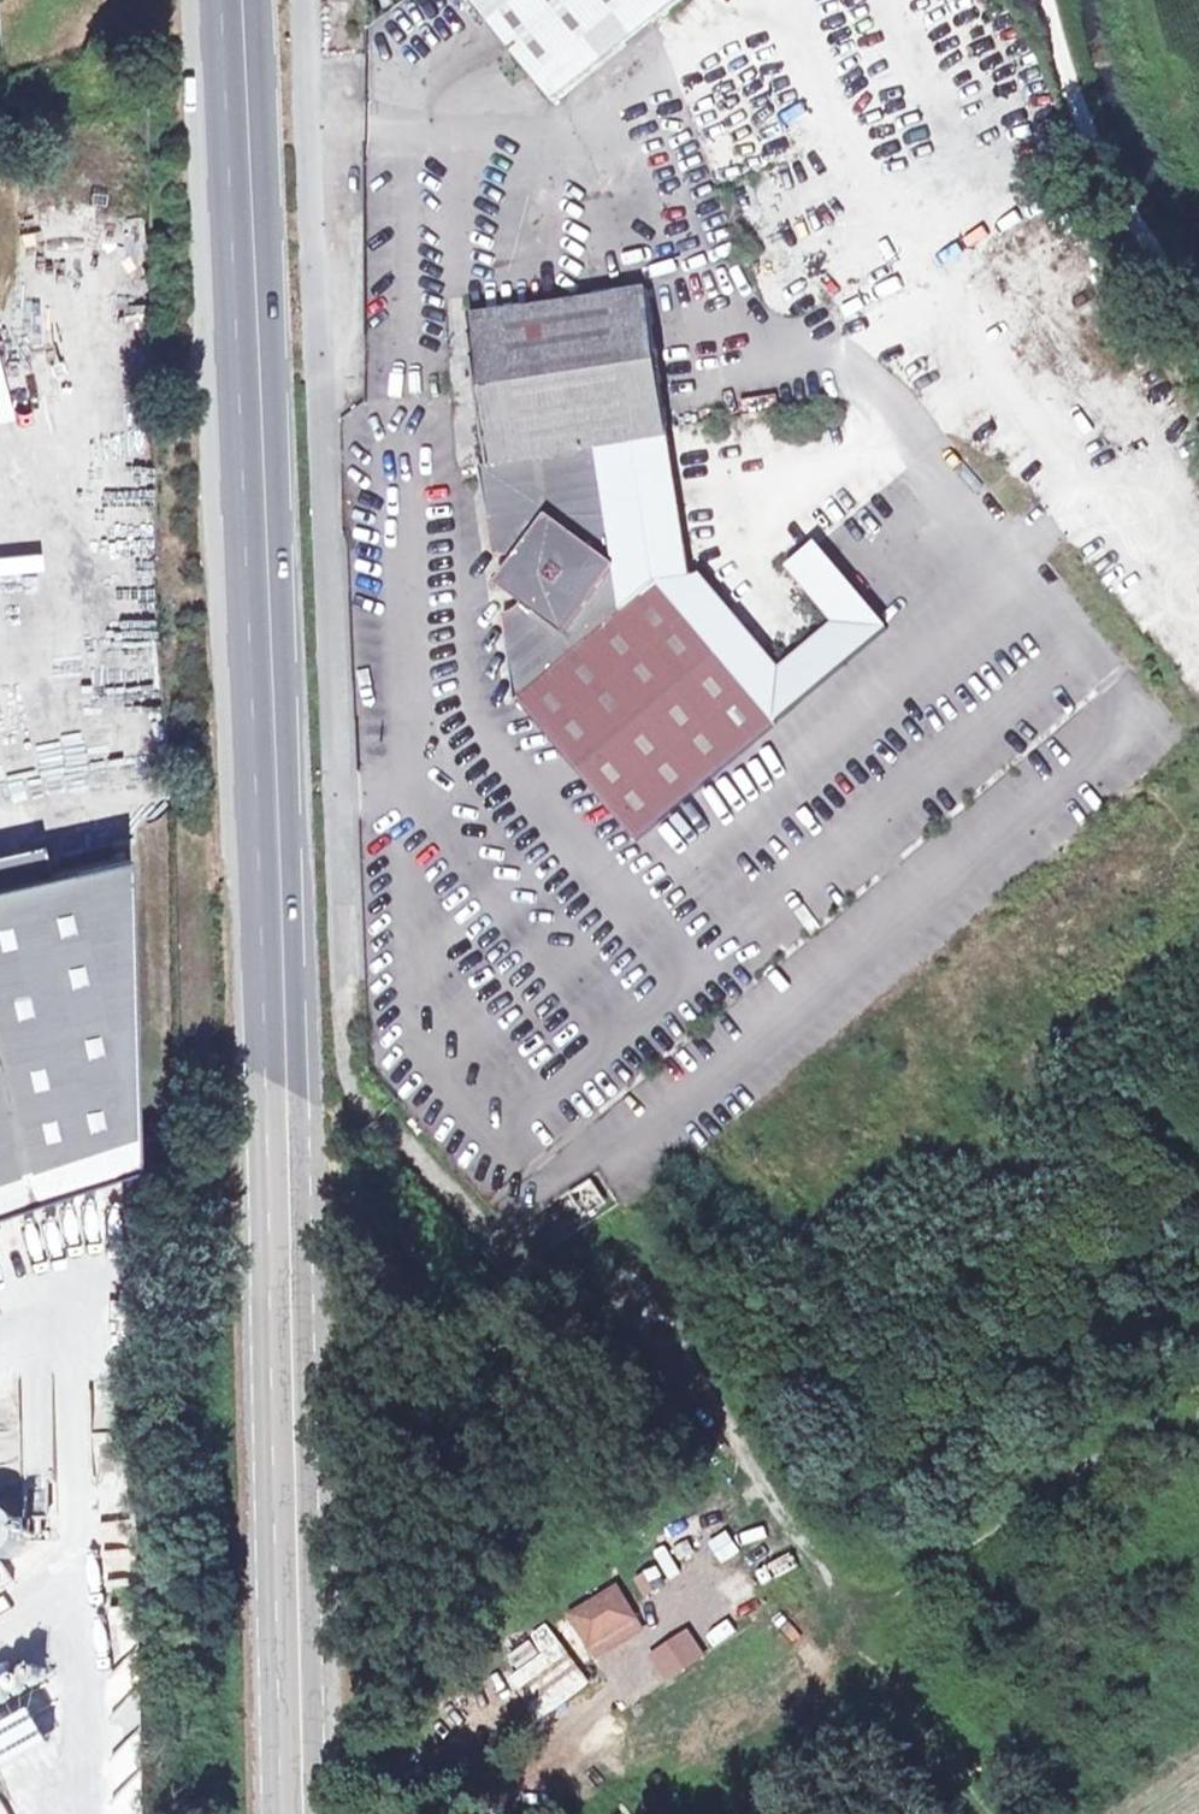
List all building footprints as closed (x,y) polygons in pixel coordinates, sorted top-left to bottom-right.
[(546,116),(688,0),(480,0),(466,11),(546,116)] [(648,854),(787,734),(668,595),(701,593),(663,306),(482,330),(502,479),(493,480),(506,567),(511,567),(517,568),(521,569),(525,571),(527,573),(531,576),(534,581),(537,584),(538,587),(539,590),(539,594),(540,597),(539,601),(539,604),(538,609),(536,611),(533,616),(530,619),(528,621),(525,623),(521,625),(519,626),(515,627),(528,715),(648,854)] [(668,595),(787,734),(898,639),(828,555),(799,580),(846,635),(791,681),(714,592),(701,593),(668,595)] [(509,597),(533,616),(536,611),(538,609),(539,604),(539,601),(540,597),(539,594),(539,590),(538,587),(537,584),(534,581),(531,576),(527,573),(509,597)] [(130,1166),(123,855),(0,883),(0,1210),(130,1166)] [(50,1369),(0,1370),(0,1483),(21,1483),(21,1516),(52,1516),(50,1369)] [(11,1559),(21,1553),(25,1544),(26,1531),(22,1522),(14,1516),(5,1513),(0,1514),(0,1561),(11,1559)] [(15,1581),(4,1564),(0,1567),(0,1591),(15,1581)] [(730,1578),(746,1608),(758,1601),(742,1571),(730,1578)] [(563,1612),(593,1659),(644,1627),(613,1580),(563,1612)] [(506,1652),(516,1667),(505,1675),(538,1720),(588,1684),(545,1624),(506,1652)] [(663,1682),(704,1657),(686,1627),(644,1652),(663,1682)] [(8,1764),(12,1770),(53,1746),(35,1714),(0,1734),(0,1750),(8,1764)] [(8,1764),(0,1750),(0,1769),(8,1764)]
